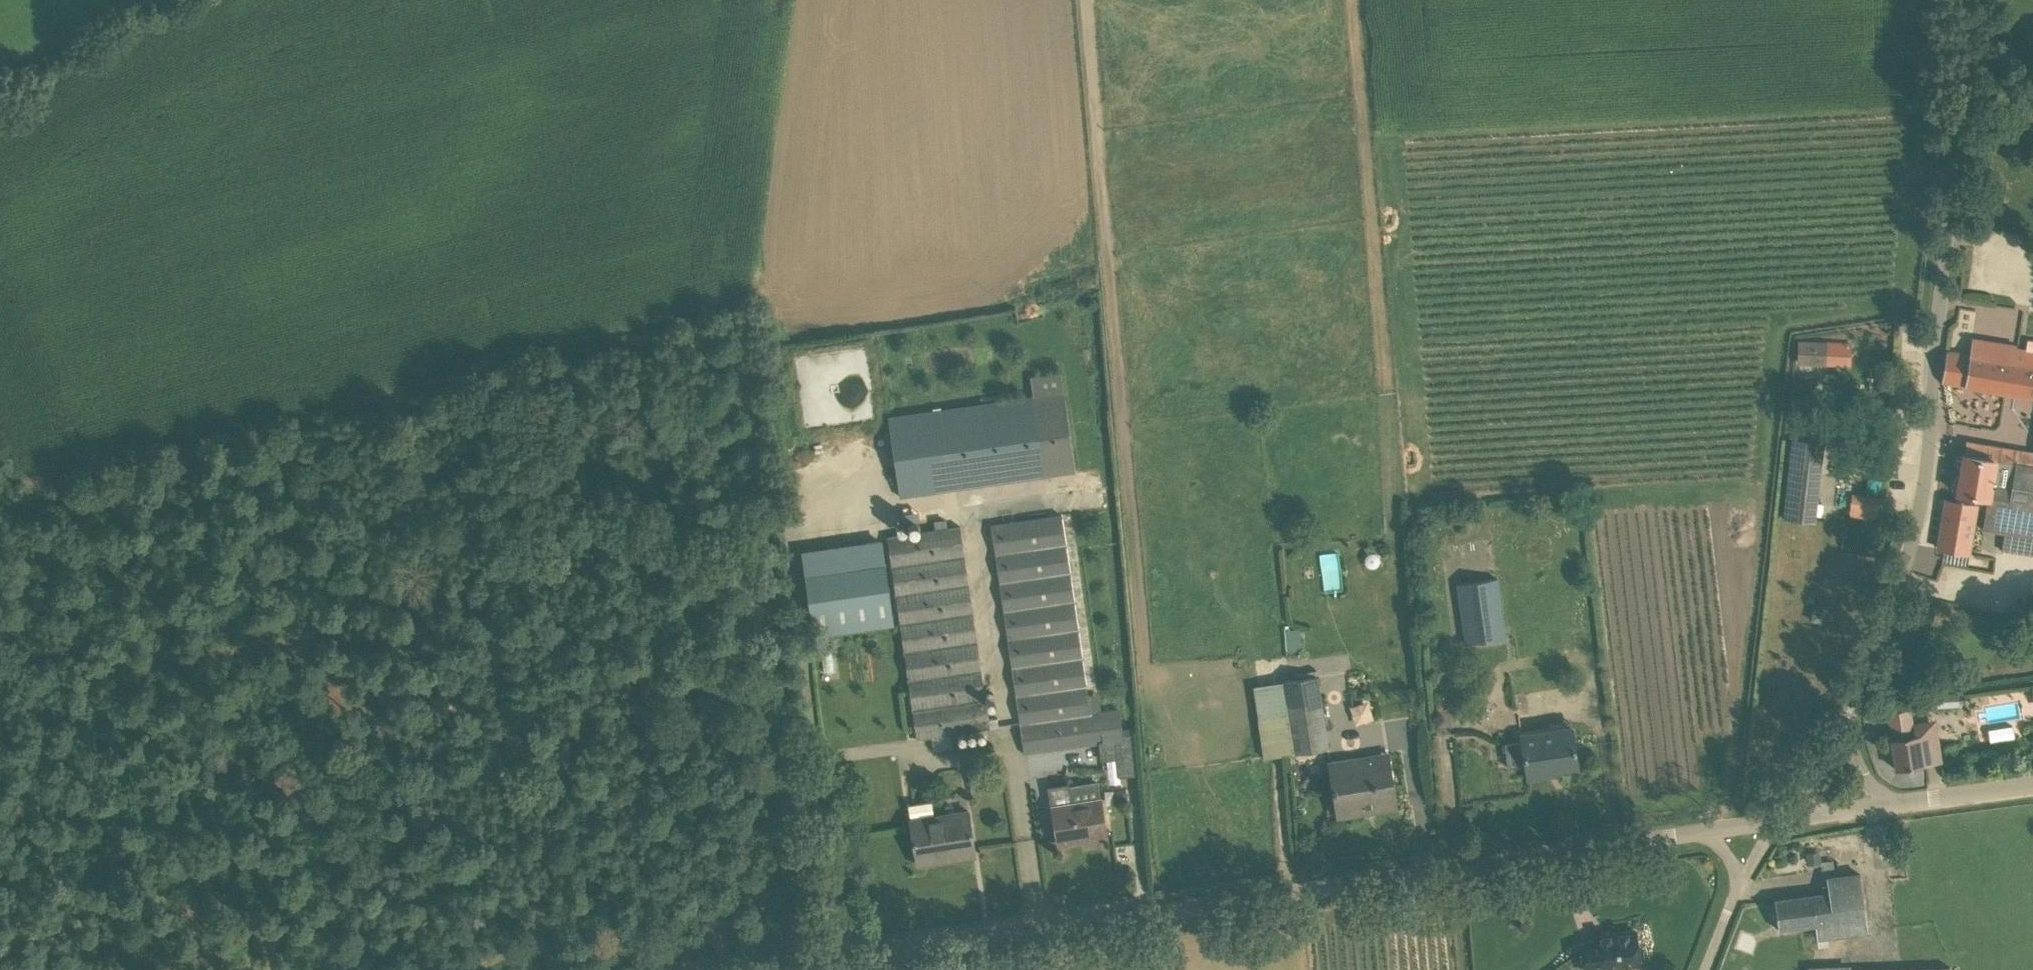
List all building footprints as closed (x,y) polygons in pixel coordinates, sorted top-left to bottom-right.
[(1798,340),(1797,363),(1851,365),(1852,342),(1798,340)] [(2028,341),(2026,350),(1997,345),(1994,359),(1947,352),(1942,382),(2032,396),(2032,342),(2028,341)] [(1061,372),(1030,376),(1032,397),(888,419),(900,496),(1043,475),(1075,470),(1061,372)] [(1824,442),(1793,439),(1784,518),(1816,521),(1824,442)] [(1944,549),(1973,554),(1981,506),(1978,505),(1979,497),(1989,498),(1984,529),(2006,533),(2004,550),(2032,555),(2032,467),(2016,464),(1996,461),(1964,455),(1958,493),(1960,493),(1958,502),(1951,501),(1944,549)] [(1881,498),(1853,494),(1849,515),(1878,519),(1881,498)] [(1062,515),(991,525),(1024,754),(1099,743),(1123,739),(1122,735),(1119,710),(1091,714),(1062,515)] [(961,526),(888,537),(917,739),(932,736),(934,750),(954,747),(952,734),(990,728),(961,526)] [(1498,578),(1458,584),(1467,644),(1506,638),(1498,578)] [(1913,664),(1901,661),(1897,675),(1909,678),(1913,664)] [(1263,757),(1328,747),(1322,700),(1317,676),(1252,687),(1263,757)] [(1959,694),(1936,696),(1937,707),(1960,705),(1959,694)] [(1918,724),(1913,725),(1910,710),(1888,713),(1897,769),(1925,764),(1918,724)] [(1572,727),(1521,735),(1522,740),(1505,743),(1509,767),(1526,764),(1528,779),(1547,776),(1547,771),(1579,766),(1572,727)] [(1134,733),(1122,735),(1123,739),(1099,743),(1101,761),(1117,759),(1119,775),(1138,773),(1138,772),(1134,733)] [(1389,754),(1330,763),(1338,817),(1397,807),(1389,754)] [(991,790),(988,765),(970,767),(973,792),(991,790)] [(1101,799),(1072,803),(1069,783),(1053,786),(1056,806),(1054,806),(1060,845),(1082,841),(1081,838),(1107,834),(1101,799)] [(969,810),(911,819),(918,865),(937,862),(936,856),(975,850),(969,810)] [(1861,874),(1827,878),(1829,893),(1775,900),(1779,930),(1816,925),(1818,939),(1868,932),(1861,874)] [(1596,937),(1597,942),(1581,945),(1585,969),(1596,969),(1603,969),(1624,969),(1641,967),(1636,931),(1596,937)] [(1737,948),(1750,954),(1756,939),(1743,934),(1737,948)]
